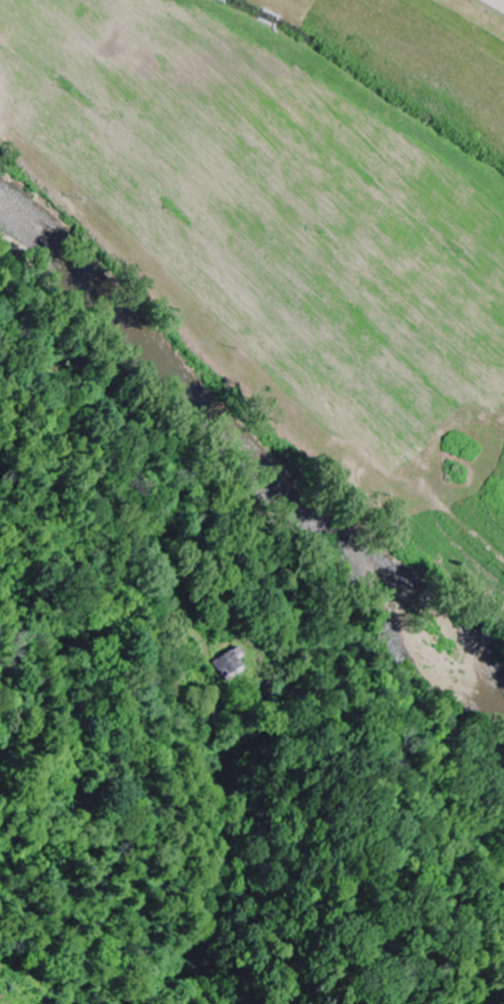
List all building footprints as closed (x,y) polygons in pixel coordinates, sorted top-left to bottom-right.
[(244,655),(237,645),(213,661),(224,677),(242,665),(238,659),(244,655)]
